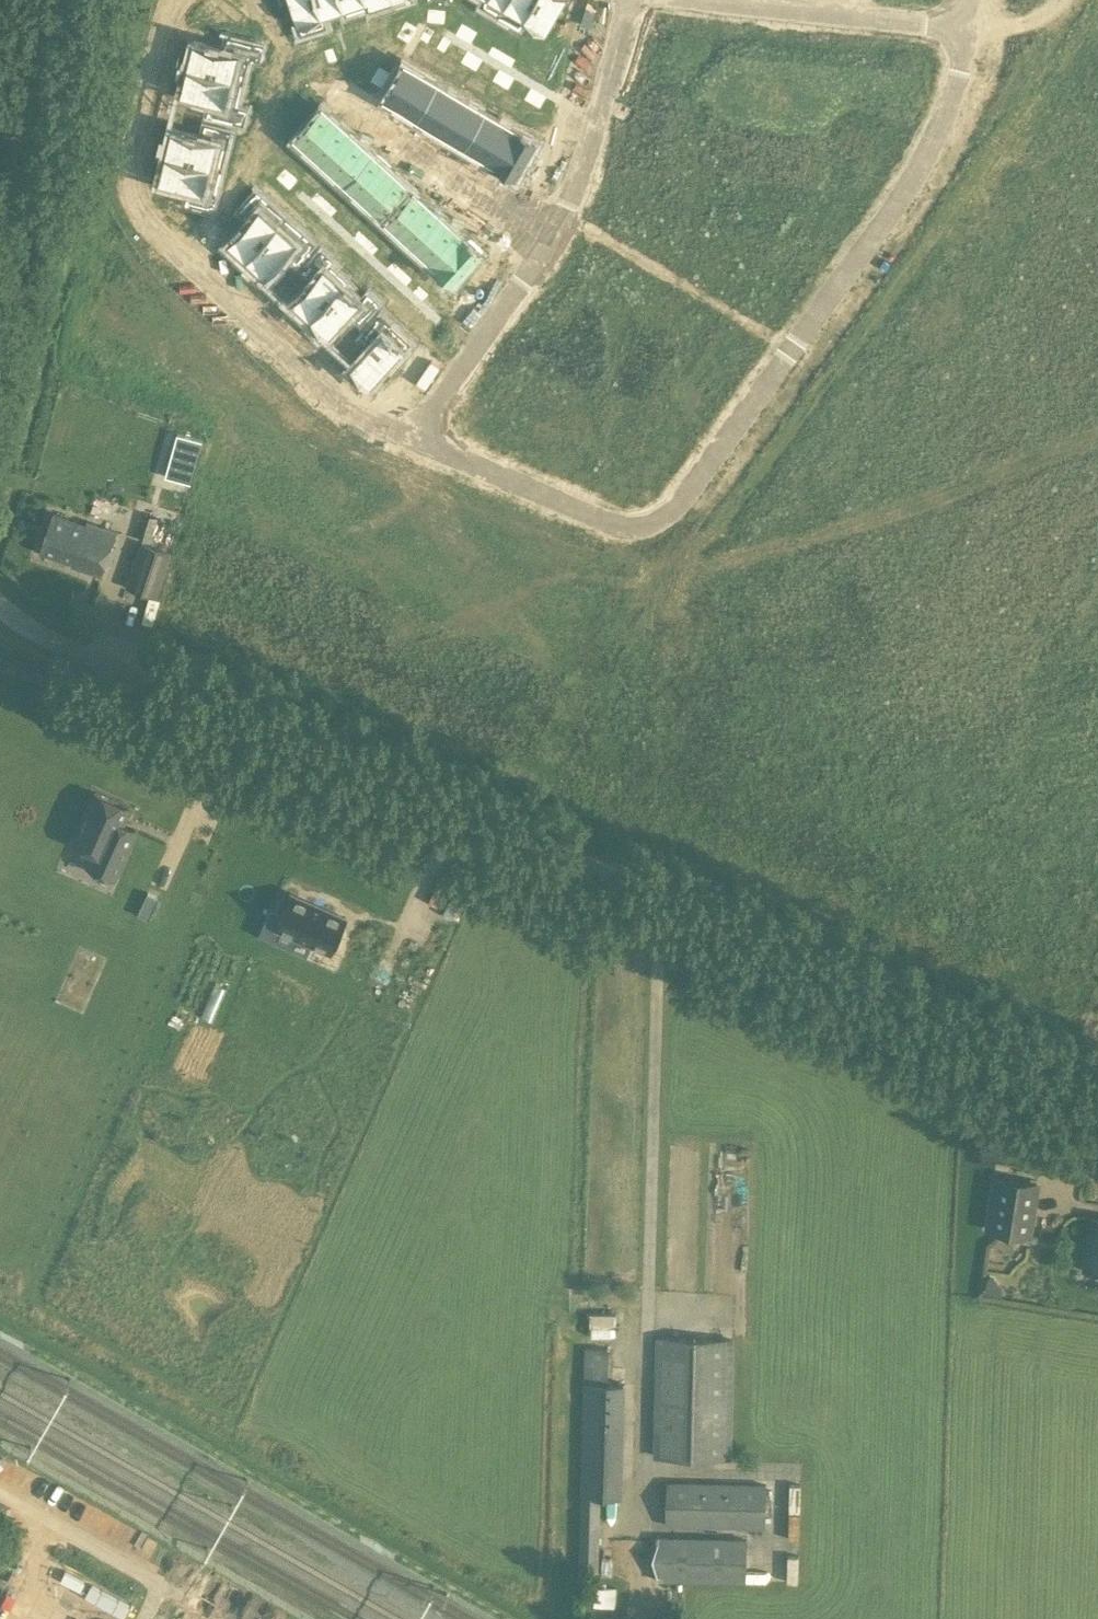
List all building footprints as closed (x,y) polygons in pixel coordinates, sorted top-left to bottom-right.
[(299,23),(322,16),(317,0),(291,0),(299,23)] [(322,16),(345,8),(342,0),(317,0),(322,16)] [(345,8),(367,1),(367,0),(342,0),(345,8)] [(504,6),(525,18),(535,0),(508,0),(504,6)] [(525,18),(546,30),(564,0),(535,0),(525,18)] [(429,9),(427,22),(436,23),(438,10),(429,9)] [(438,10),(436,23),(445,24),(446,11),(438,10)] [(406,21),(401,29),(413,35),(417,28),(406,21)] [(463,23),(456,35),(464,39),(470,28),(463,23)] [(470,28),(464,39),(471,44),(478,32),(470,28)] [(401,29),(397,36),(408,43),(413,35),(401,29)] [(665,36),(661,82),(689,85),(688,96),(701,97),(704,71),(691,70),(694,39),(665,36)] [(194,42),(188,68),(234,79),(240,55),(250,57),(254,43),(228,37),(225,50),(194,42)] [(444,37),(437,48),(445,53),(451,41),(444,37)] [(493,46),(488,54),(500,61),(504,53),(493,46)] [(333,48),(325,51),(329,63),(337,61),(333,48)] [(400,49),(395,57),(406,64),(411,56),(400,49)] [(468,51),(461,62),(469,67),(475,56),(468,51)] [(504,53),(500,61),(511,67),(516,60),(504,53)] [(475,56),(469,67),(476,71),(483,60),(475,56)] [(406,64),(386,99),(401,108),(422,73),(406,64)] [(379,67),(375,74),(386,81),(391,73),(379,67)] [(188,68),(181,93),(212,101),(209,114),(234,121),(238,107),(228,104),(234,79),(188,68)] [(499,70),(493,81),(500,86),(507,74),(499,70)] [(422,73),(401,108),(417,118),(438,82),(422,73)] [(375,74),(370,82),(382,88),(386,81),(375,74)] [(507,74),(500,86),(508,90),(514,79),(507,74)] [(438,82),(417,118),(433,127),(454,91),(438,82)] [(531,88),(524,100),(532,104),(539,93),(531,88)] [(454,91),(433,127),(449,136),(470,101),(454,91)] [(539,93),(532,104),(540,109),(546,97),(539,93)] [(470,101),(449,136),(465,146),(486,110),(470,101)] [(325,106),(297,136),(313,151),(341,121),(325,106)] [(486,110),(465,146),(481,155),(502,120),(486,110)] [(502,120),(481,155),(497,164),(517,129),(502,120)] [(341,121),(313,151),(330,166),(357,136),(341,121)] [(173,130),(166,156),(212,167),(219,142),(229,145),(232,131),(206,124),(203,138),(173,130)] [(630,124),(622,146),(661,160),(669,138),(630,124)] [(517,129),(497,164),(516,176),(537,140),(517,129)] [(357,136),(330,166),(346,181),(374,151),(357,136)] [(784,143),(783,152),(796,153),(797,144),(784,143)] [(622,146),(614,167),(653,181),(661,160),(622,146)] [(374,151),(346,181),(362,197),(390,166),(374,151)] [(166,156),(160,181),(190,189),(187,202),(213,208),(216,194),(206,192),(212,167),(166,156)] [(763,165),(758,172),(768,180),(774,173),(763,165)] [(390,166),(362,197),(379,212),(407,182),(390,166)] [(614,167),(606,188),(645,202),(653,181),(614,167)] [(286,168),(277,178),(284,184),(292,174),(286,168)] [(758,172),(753,179),(763,187),(768,180),(758,172)] [(292,174),(284,184),(290,190),(299,180),(292,174)] [(729,176),(723,183),(734,191),(739,184),(729,176)] [(723,183),(718,190),(729,198),(734,191),(723,183)] [(606,188),(598,210),(637,224),(645,202),(606,188)] [(249,218),(228,241),(247,259),(279,224),(260,206),(268,199),(257,189),(239,209),(249,218)] [(416,190),(388,220),(405,235),(433,205),(416,190)] [(318,193),(312,199),(322,208),(328,202),(318,193)] [(737,201),(732,208),(743,216),(748,209),(737,201)] [(328,202),(322,208),(331,217),(337,210),(328,202)] [(433,205),(405,235),(421,250),(449,220),(433,205)] [(732,208),(727,215),(737,223),(743,216),(732,208)] [(702,214),(696,221),(707,229),(712,222),(702,214)] [(449,220),(421,250),(438,265),(465,235),(449,220)] [(696,221),(691,228),(702,236),(707,229),(696,221)] [(279,224),(247,259),(267,276),(288,253),(298,262),(316,243),(305,233),(298,241),(279,224)] [(359,231),(353,237),(363,246),(369,240),(359,231)] [(716,231),(710,238),(721,246),(726,239),(716,231)] [(465,235),(438,265),(454,281),(482,250),(465,235)] [(710,238),(705,245),(716,253),(721,246),(710,238)] [(369,240),(363,246),(373,255),(379,249),(369,240)] [(313,277),(292,300),(312,318),(344,283),(325,265),(332,258),(321,248),(303,268),(313,277)] [(393,261),(387,268),(397,277),(403,270),(393,261)] [(403,270),(397,277),(406,286),(412,279),(403,270)] [(344,283),(312,318),(331,336),(352,312),(362,321),(380,302),(370,292),(363,300),(344,283)] [(419,285),(413,292),(423,301),(429,294),(419,285)] [(661,307),(656,314),(667,322),(672,315),(661,307)] [(633,308),(628,315),(638,323),(644,316),(633,308)] [(656,314),(651,321),(662,329),(667,322),(656,314)] [(373,344),(352,367),(371,385),(404,350),(385,333),(392,325),(381,315),(363,335),(373,344)] [(628,315),(623,322),(633,330),(638,323),(628,315)] [(611,338),(606,345),(617,353),(622,346),(611,338)] [(635,343),(630,350),(640,358),(646,351),(635,343)] [(606,345),(601,352),(612,360),(617,353),(606,345)] [(630,350),(625,357),(635,365),(640,358),(630,350)] [(619,385),(617,393),(630,396),(632,387),(619,385)] [(617,393),(616,402),(629,404),(630,396),(617,393)] [(603,418),(598,430),(606,433),(612,421),(603,418)] [(202,440),(176,433),(165,476),(191,483),(202,440)] [(580,473),(575,485),(583,488),(588,476),(580,473)] [(135,510),(128,536),(151,543),(159,518),(135,510)] [(71,565),(102,575),(116,531),(85,521),(85,523),(51,512),(38,552),(72,563),(71,565)] [(127,585),(155,595),(170,553),(142,543),(127,585)] [(137,827),(123,820),(130,805),(97,790),(75,840),(95,848),(88,864),(116,876),(137,827)] [(276,924),(332,949),(347,915),(292,890),(276,924)] [(149,918),(159,897),(148,892),(138,914),(149,918)] [(1033,1238),(1041,1182),(993,1175),(985,1230),(1033,1238)] [(1084,1268),(1097,1270),(1097,1217),(1092,1216),(1084,1268)] [(590,1333),(616,1332),(616,1311),(590,1311),(590,1333)] [(656,1454),(730,1456),(732,1339),(659,1337),(656,1454)] [(585,1374),(609,1375),(610,1346),(586,1345),(585,1374)] [(584,1382),(583,1439),(625,1440),(627,1383),(609,1383),(584,1382)] [(668,1481),(667,1524),(764,1526),(766,1484),(668,1481)] [(581,1496),(579,1571),(599,1571),(601,1496),(581,1496)] [(658,1578),(746,1581),(747,1539),(659,1536),(658,1578)] [(596,1586),(595,1602),(616,1603),(617,1587),(596,1586)]
